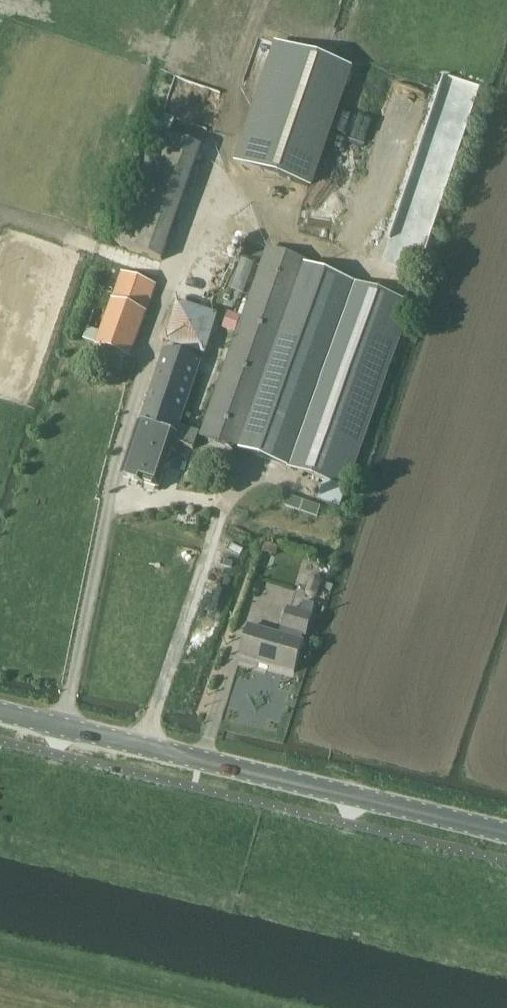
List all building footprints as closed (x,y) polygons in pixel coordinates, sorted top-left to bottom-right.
[(275,42),(234,161),(313,188),(354,69),(275,42)] [(161,260),(201,147),(156,131),(117,244),(161,260)] [(413,266),(430,196),(401,189),(384,259),(413,266)] [(240,449),(307,261),(269,247),(202,435),(240,449)] [(131,357),(156,285),(123,273),(93,360),(121,370),(126,356),(131,357)] [(347,487),(413,303),(348,279),(282,463),(347,487)] [(167,338),(208,352),(221,311),(180,297),(167,338)] [(194,447),(199,431),(180,425),(201,362),(165,350),(142,423),(140,422),(122,478),(144,485),(145,484),(160,488),(175,441),(194,447)] [(304,598),(300,612),(290,608),(284,628),(282,627),(279,634),(250,625),(241,655),(295,671),(304,641),(301,641),(304,633),(306,634),(316,602),(304,598)]
